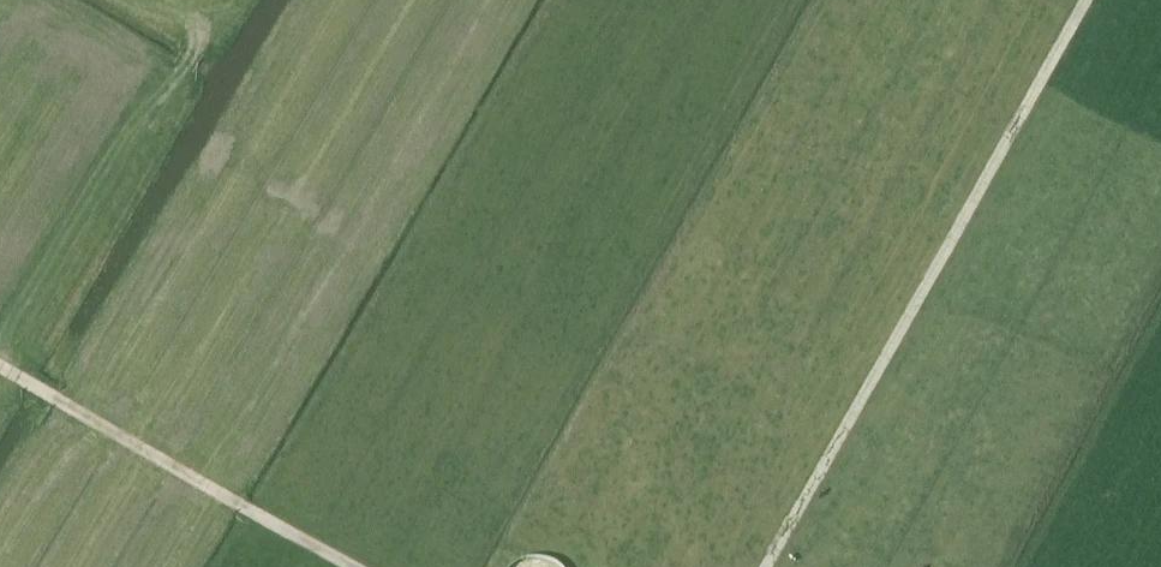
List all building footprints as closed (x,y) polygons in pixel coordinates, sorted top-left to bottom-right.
[(538,557),(528,566),(547,566),(538,557)]
